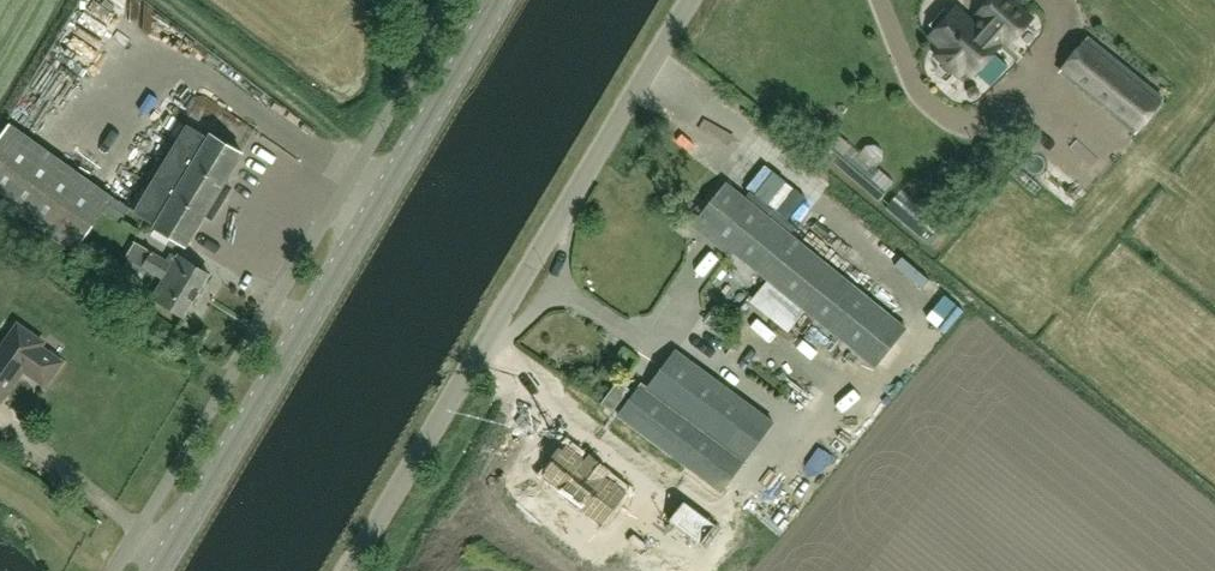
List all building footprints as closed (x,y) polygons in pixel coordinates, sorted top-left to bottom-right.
[(999,47),(997,45),(1003,37),(1010,43),(1032,19),(1011,0),(991,0),(978,14),(984,19),(977,27),(956,8),(950,15),(945,10),(931,25),(936,30),(930,36),(947,51),(941,58),(956,72),(962,65),(973,75),(999,47)] [(1088,38),(1060,72),(1134,133),(1162,100),(1088,38)] [(12,123),(0,139),(0,199),(75,253),(115,197),(12,123)] [(156,228),(187,247),(207,214),(216,214),(225,199),(221,193),(242,156),(211,136),(209,139),(189,127),(136,213),(157,226),(156,228)] [(883,192),(893,181),(879,170),(870,181),(883,192)] [(763,186),(755,179),(746,190),(784,221),(793,210),(786,204),(796,193),(773,174),(763,186)] [(870,364),(903,324),(731,185),(698,226),(723,246),(724,245),(870,364)] [(153,253),(154,252),(135,241),(126,258),(143,268),(144,267),(163,279),(153,295),(186,316),(211,278),(171,252),(165,261),(153,253)] [(24,370),(46,386),(62,362),(41,347),(44,343),(18,325),(0,350),(0,400),(2,401),(24,370)] [(773,428),(675,354),(648,390),(643,386),(618,419),(717,492),(722,496),(773,428)] [(570,449),(548,478),(568,492),(570,490),(583,499),(579,505),(604,524),(627,492),(606,476),(610,471),(591,457),(588,462),(570,449)] [(687,504),(672,524),(704,548),(719,528),(687,504)]
